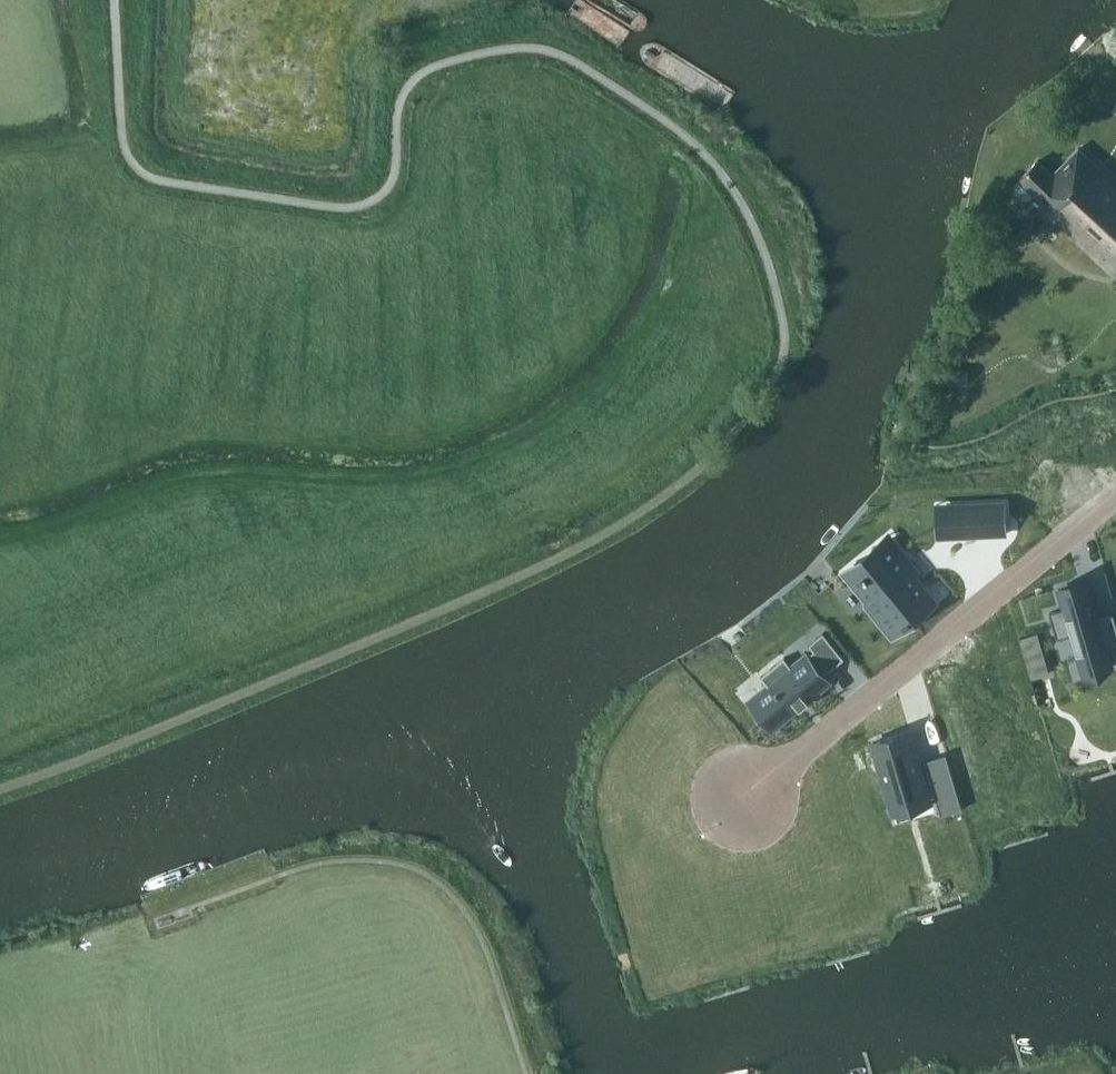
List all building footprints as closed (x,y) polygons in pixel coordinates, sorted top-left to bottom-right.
[(1021,180),(1015,186),(1014,192),(1022,199),(1028,199),(1034,192),(1049,207),(1046,210),(1115,276),(1115,183),(1077,147),(1052,173),(1037,159),(1019,178),(1021,180)] [(1004,502),(949,504),(950,536),(1006,533),(1004,502)] [(858,563),(845,574),(868,602),(867,603),(891,632),(905,620),(906,622),(911,617),(910,616),(929,601),(906,573),(913,567),(889,538),(876,548),(875,547),(870,552),(871,553),(858,563)] [(1049,611),(1052,621),(1050,621),(1052,628),(1054,628),(1057,638),(1072,633),(1081,666),(1109,658),(1106,649),(1115,646),(1115,621),(1113,613),(1112,613),(1097,618),(1086,581),(1059,589),(1064,606),(1049,611)] [(769,685),(755,695),(760,701),(774,719),(767,724),(770,727),(776,722),(797,706),(799,708),(800,707),(799,705),(806,700),(807,702),(808,700),(806,698),(828,681),(819,669),(826,664),(829,669),(844,657),(823,631),(809,643),(813,649),(792,665),(784,656),(760,675),(769,685)] [(1037,633),(1019,638),(1031,678),(1049,673),(1037,633)] [(909,730),(871,741),(889,803),(927,791),(919,762),(919,761),(909,730)]
